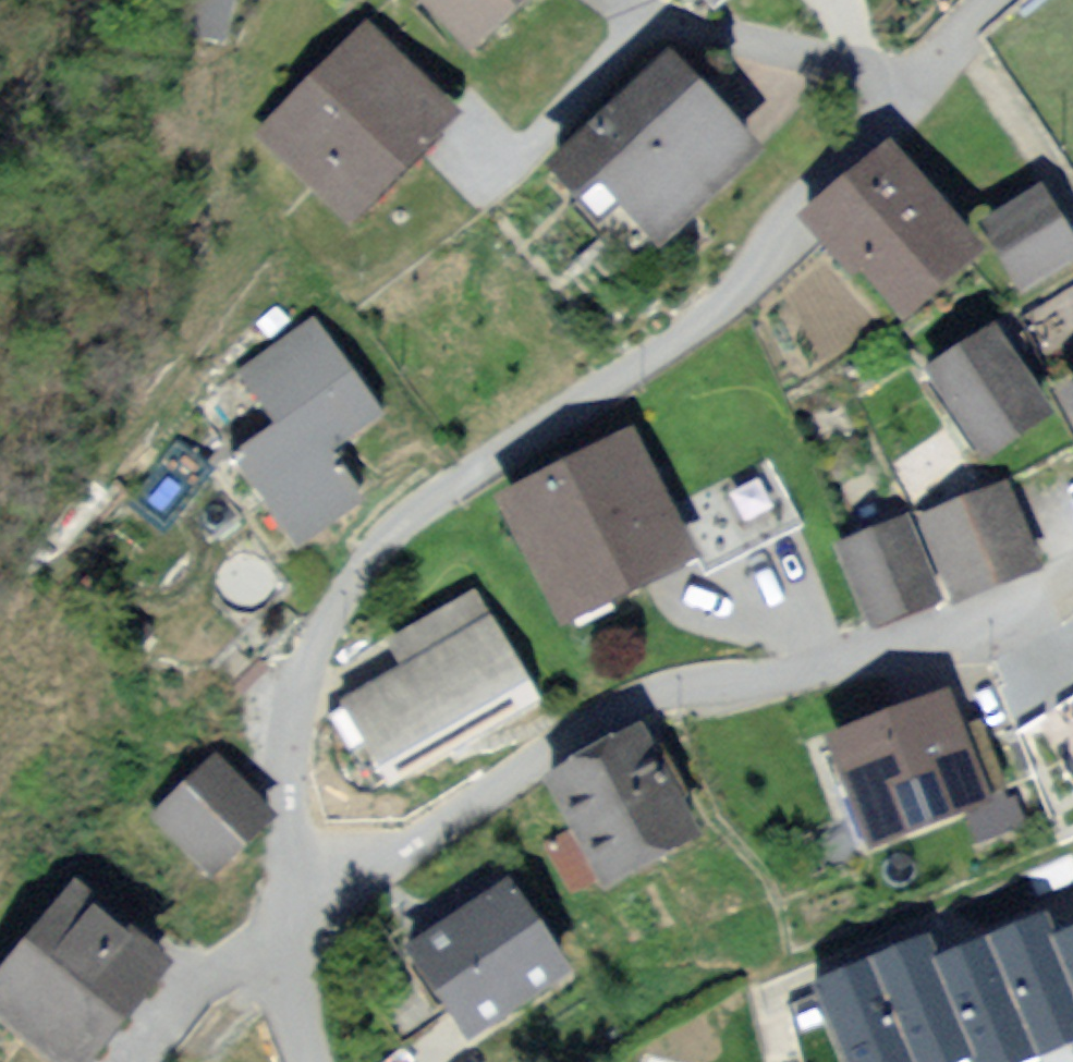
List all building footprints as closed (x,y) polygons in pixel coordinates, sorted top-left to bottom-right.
[(465,52),(519,0),(414,0),(465,52)] [(446,113),(362,29),(254,137),(338,220),(446,113)] [(753,147),(664,45),(528,163),(557,196),(586,170),(647,240),(753,147)] [(973,259),(880,146),(794,215),(887,329),(973,259)] [(1038,182),(971,217),(1008,287),(1072,252),(1072,247),(1038,182)] [(270,422),(219,457),(289,559),(366,507),(325,448),(372,416),(305,318),(233,367),(270,422)] [(1048,412),(988,322),(916,369),(976,460),(1048,412)] [(1049,396),(1072,436),(1072,381),(1049,396)] [(622,425),(483,493),(550,629),(689,562),(622,425)] [(1008,475),(914,511),(949,604),(1043,568),(1008,475)] [(905,513),(828,543),(864,634),(940,604),(905,513)] [(489,614),(339,698),(391,788),(540,705),(489,614)] [(984,804),(941,689),(816,736),(859,851),(984,804)] [(1033,713),(1072,784),(1072,691),(1033,713)] [(639,728),(536,781),(591,888),(695,834),(639,728)] [(202,875),(270,816),(212,751),(145,810),(202,875)] [(566,970),(500,869),(398,935),(464,1036),(566,970)] [(60,884),(0,957),(0,1037),(31,1061),(79,1061),(159,965),(60,884)] [(1072,1043),(1072,979),(1044,908),(924,957),(962,1059),(963,1061),(1025,1061),(1072,1043)] [(1049,917),(1072,977),(1072,908),(1049,917)] [(924,957),(916,935),(798,978),(829,1061),(955,1061),(962,1059),(924,957)]
